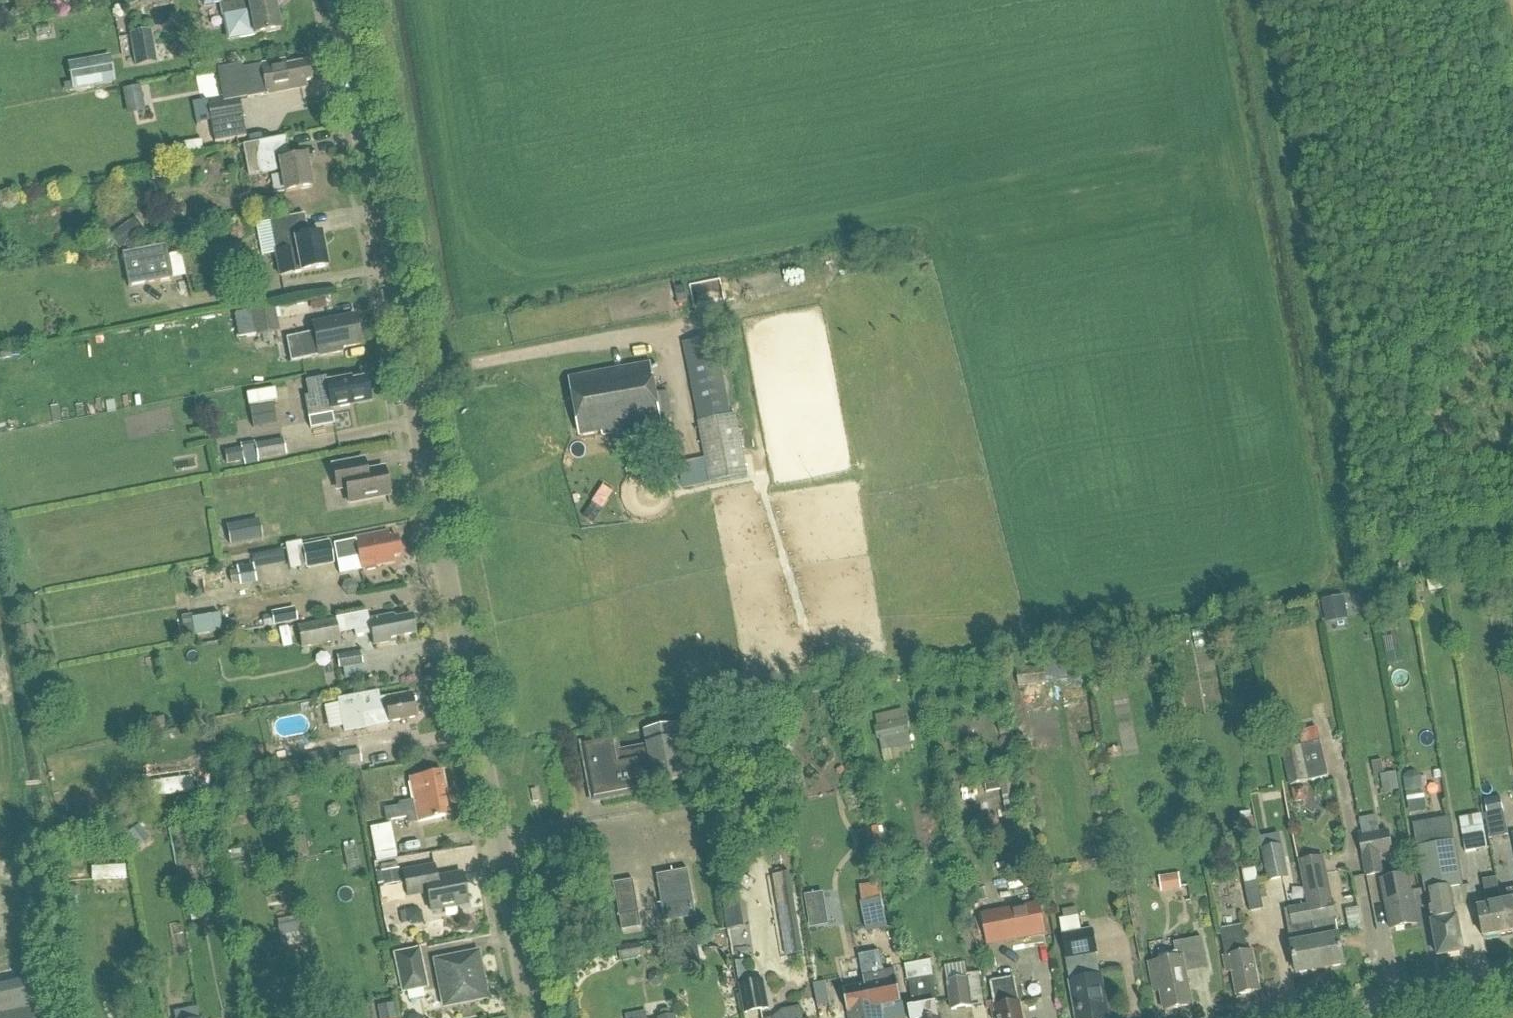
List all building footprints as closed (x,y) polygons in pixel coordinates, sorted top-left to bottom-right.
[(255,0),(217,0),(221,19),(234,17),(239,41),(280,33),(274,0),(271,0),(256,3),(255,0)] [(134,68),(156,64),(150,32),(129,35),(134,68)] [(71,91),(113,83),(108,56),(66,64),(71,91)] [(284,68),(282,62),(260,67),(261,67),(241,71),(246,100),(305,90),(304,84),(310,83),(306,64),(284,68)] [(125,115),(145,112),(141,87),(121,90),(125,115)] [(245,138),(238,100),(206,106),(205,102),(191,104),(195,126),(209,123),(213,144),(245,138)] [(285,162),(282,149),(281,141),(242,149),(248,178),(260,175),(260,176),(280,173),(285,195),(310,190),(304,158),(285,162)] [(303,217),(269,224),(280,278),(327,269),(321,236),(307,238),(303,217)] [(135,219),(109,239),(119,251),(145,232),(135,219)] [(127,288),(171,280),(166,257),(164,247),(121,255),(127,288)] [(693,284),(695,304),(726,302),(724,282),(693,284)] [(685,288),(675,289),(678,305),(688,303),(685,288)] [(254,337),(278,333),(274,308),(250,313),(250,315),(254,337)] [(254,337),(250,315),(234,318),(238,341),(254,337)] [(318,359),(342,354),(341,350),(359,347),(353,318),(311,326),(314,340),(287,345),(291,364),(318,358),(318,359)] [(699,423),(697,424),(704,460),(679,466),(684,490),(709,485),(709,484),(747,476),(735,416),(731,417),(716,339),(684,345),(699,423)] [(663,430),(651,366),(571,380),(581,439),(602,435),(603,440),(663,430)] [(351,383),(350,379),(326,384),(325,380),(304,384),(308,400),(303,401),(307,421),(332,416),(331,412),(349,408),(348,405),(369,401),(365,380),(351,383)] [(253,429),(275,425),(272,406),(250,410),(253,429)] [(224,453),(227,466),(242,463),(243,467),(257,464),(257,462),(285,456),(282,441),(254,447),(253,443),(239,445),(240,449),(224,453)] [(357,475),(355,463),(332,468),(337,493),(346,492),(348,505),(388,498),(382,470),(357,475)] [(253,527),(252,521),(225,527),(229,547),(262,540),(259,526),(253,527)] [(333,547),(336,563),(339,577),(360,573),(360,571),(393,565),(392,559),(399,557),(396,539),(389,540),(387,533),(353,540),(354,543),(333,547)] [(306,571),(333,565),(328,542),(301,547),(306,571)] [(236,571),(229,572),(231,586),(239,585),(240,586),(256,583),(252,566),(236,570),(236,571)] [(1344,598),(1322,602),(1326,623),(1348,619),(1344,598)] [(273,628),(297,624),(294,611),(270,615),(273,628)] [(368,622),(366,614),(297,628),(301,651),(340,643),(338,635),(368,629),(372,648),(390,644),(390,641),(416,636),(412,617),(395,620),(394,616),(368,622)] [(194,637),(222,633),(219,615),(191,620),(194,637)] [(337,670),(342,669),(362,666),(360,653),(335,656),(337,670)] [(377,694),(337,702),(343,734),(366,730),(387,725),(416,720),(411,696),(383,701),(383,700),(379,701),(377,694)] [(911,747),(908,736),(909,735),(907,722),(873,728),(876,743),(879,742),(882,753),(911,747)] [(688,781),(678,727),(647,734),(650,749),(619,755),(616,739),(581,746),(593,805),(647,795),(645,784),(656,782),(657,787),(688,781)] [(1289,787),(1328,778),(1317,731),(1298,735),(1301,748),(1281,753),(1289,787)] [(340,768),(360,765),(358,751),(338,755),(340,768)] [(1393,760),(1375,763),(1377,776),(1396,772),(1393,760)] [(173,781),(146,784),(148,799),(193,793),(191,779),(189,780),(187,765),(171,767),(173,781)] [(1407,774),(1404,780),(1405,793),(1412,797),(1418,796),(1422,791),(1421,778),(1415,773),(1407,774)] [(450,818),(442,774),(409,781),(412,800),(399,803),(399,806),(382,810),(385,822),(402,818),(416,816),(417,824),(450,818)] [(1380,795),(1399,792),(1396,777),(1378,780),(1380,795)] [(1490,841),(1508,837),(1503,813),(1485,816),(1490,841)] [(1465,854),(1487,850),(1481,816),(1459,820),(1465,854)] [(1462,954),(1450,891),(1463,888),(1450,819),(1412,826),(1425,896),(1429,895),(1434,924),(1432,924),(1438,958),(1462,954)] [(373,853),(392,849),(388,826),(368,829),(373,853)] [(1383,875),(1379,858),(1393,855),(1388,832),(1358,838),(1362,861),(1363,861),(1367,878),(1383,875)] [(1268,882),(1288,878),(1281,846),(1262,851),(1268,882)] [(1299,864),(1308,907),(1320,972),(1344,967),(1339,937),(1338,937),(1335,919),(1336,919),(1332,902),(1331,902),(1323,859),(1299,864)] [(93,879),(127,877),(126,866),(92,868),(93,879)] [(435,881),(433,869),(402,875),(406,898),(426,895),(429,913),(466,906),(460,877),(435,881)] [(1250,914),(1264,912),(1258,884),(1255,869),(1242,872),(1250,914)] [(399,870),(375,874),(378,888),(401,884),(399,870)] [(666,925),(696,919),(688,872),(657,878),(666,925)] [(792,875),(773,878),(787,958),(805,954),(792,875)] [(1179,875),(1160,879),(1162,894),(1182,890),(1179,875)] [(1390,932),(1417,927),(1408,877),(1380,882),(1390,932)] [(1506,935),(1499,894),(1496,880),(1482,883),(1487,908),(1477,910),(1483,940),(1506,935)] [(623,933),(642,929),(633,882),(615,886),(623,933)] [(1506,935),(1512,934),(1512,891),(1499,894),(1506,935)] [(824,894),(806,896),(811,929),(829,927),(824,894)] [(741,899),(725,901),(729,929),(745,927),(741,899)] [(882,900),(862,904),(868,934),(888,931),(882,900)] [(986,947),(1046,936),(1040,904),(980,916),(986,947)] [(1296,976),(1320,972),(1308,907),(1284,912),(1291,946),(1290,947),(1296,976)] [(1078,916),(1059,920),(1062,938),(1066,960),(1065,960),(1074,1007),(1080,1006),(1082,1017),(1105,1017),(1109,1017),(1101,978),(1093,979),(1089,957),(1097,956),(1092,932),(1081,934),(1078,916)] [(279,926),(283,949),(302,946),(298,923),(279,926)] [(1248,954),(1242,928),(1220,933),(1225,959),(1224,959),(1227,976),(1231,975),(1236,998),(1261,993),(1253,953),(1248,954)] [(675,942),(681,970),(701,966),(698,949),(696,938),(675,942)] [(1192,1007),(1186,975),(1207,971),(1201,941),(1174,946),(1177,960),(1149,965),(1155,995),(1160,994),(1164,1013),(1192,1007)] [(636,946),(619,949),(621,962),(638,959),(636,946)] [(400,994),(426,989),(418,949),(392,954),(400,994)] [(883,975),(879,953),(859,957),(863,978),(865,988),(843,992),(848,1016),(864,1013),(865,1017),(882,1017),(880,1010),(901,1006),(894,972),(883,975)] [(478,975),(474,969),(472,956),(434,963),(442,1008),(475,1002),(478,1001),(480,999),(482,995),(482,992),(479,974),(478,975)] [(936,1006),(939,1005),(930,963),(905,968),(914,1009),(909,1010),(910,1017),(940,1017),(938,1017),(936,1006)] [(44,987),(41,976),(0,986),(0,998),(44,987)] [(952,1013),(974,1009),(969,980),(947,984),(952,1013)] [(994,1008),(996,1017),(1021,1017),(1018,1004),(1019,1003),(1014,980),(990,985),(994,1008)] [(744,1015),(769,1011),(764,982),(738,987),(744,1015)] [(817,1007),(830,1004),(826,984),(813,987),(817,1007)] [(376,1007),(378,1017),(395,1017),(393,1005),(376,1007)] [(40,1007),(0,1015),(0,1017),(43,1017),(40,1007)]
